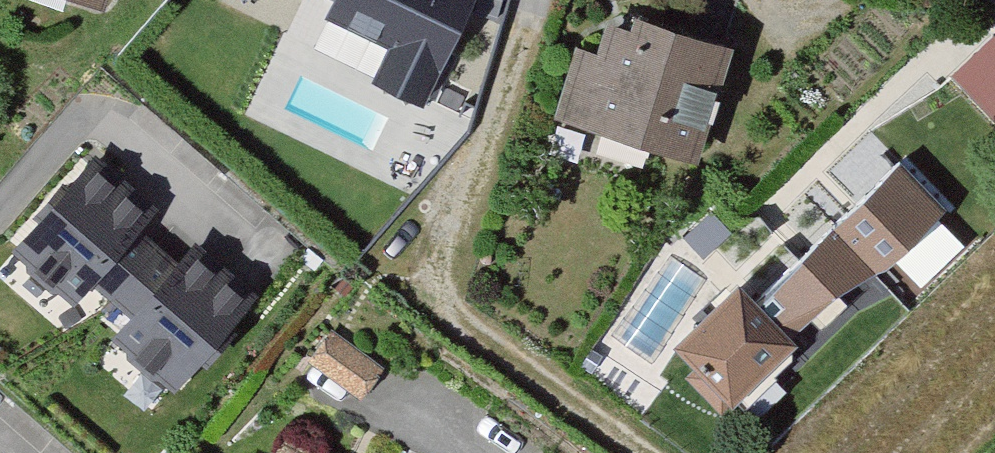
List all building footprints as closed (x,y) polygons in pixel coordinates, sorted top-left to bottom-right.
[(61,7),(98,17),(104,0),(63,0),(61,7)] [(328,20),(388,49),(372,82),(425,107),(476,0),(338,0),(328,20)] [(589,1),(549,117),(689,166),(724,47),(589,1)] [(993,44),(958,81),(994,118),(994,46),(993,44)] [(85,156),(0,251),(0,265),(77,328),(166,224),(85,156)] [(902,158),(824,229),(864,270),(943,200),(902,158)] [(256,299),(166,224),(77,328),(170,403),(256,299)] [(864,270),(824,229),(757,288),(799,331),(864,270)] [(721,414),(799,331),(740,272),(659,357),(721,414)] [(326,336),(305,366),(352,400),(374,369),(326,336)] [(278,442),(273,452),(303,452),(278,442)]
